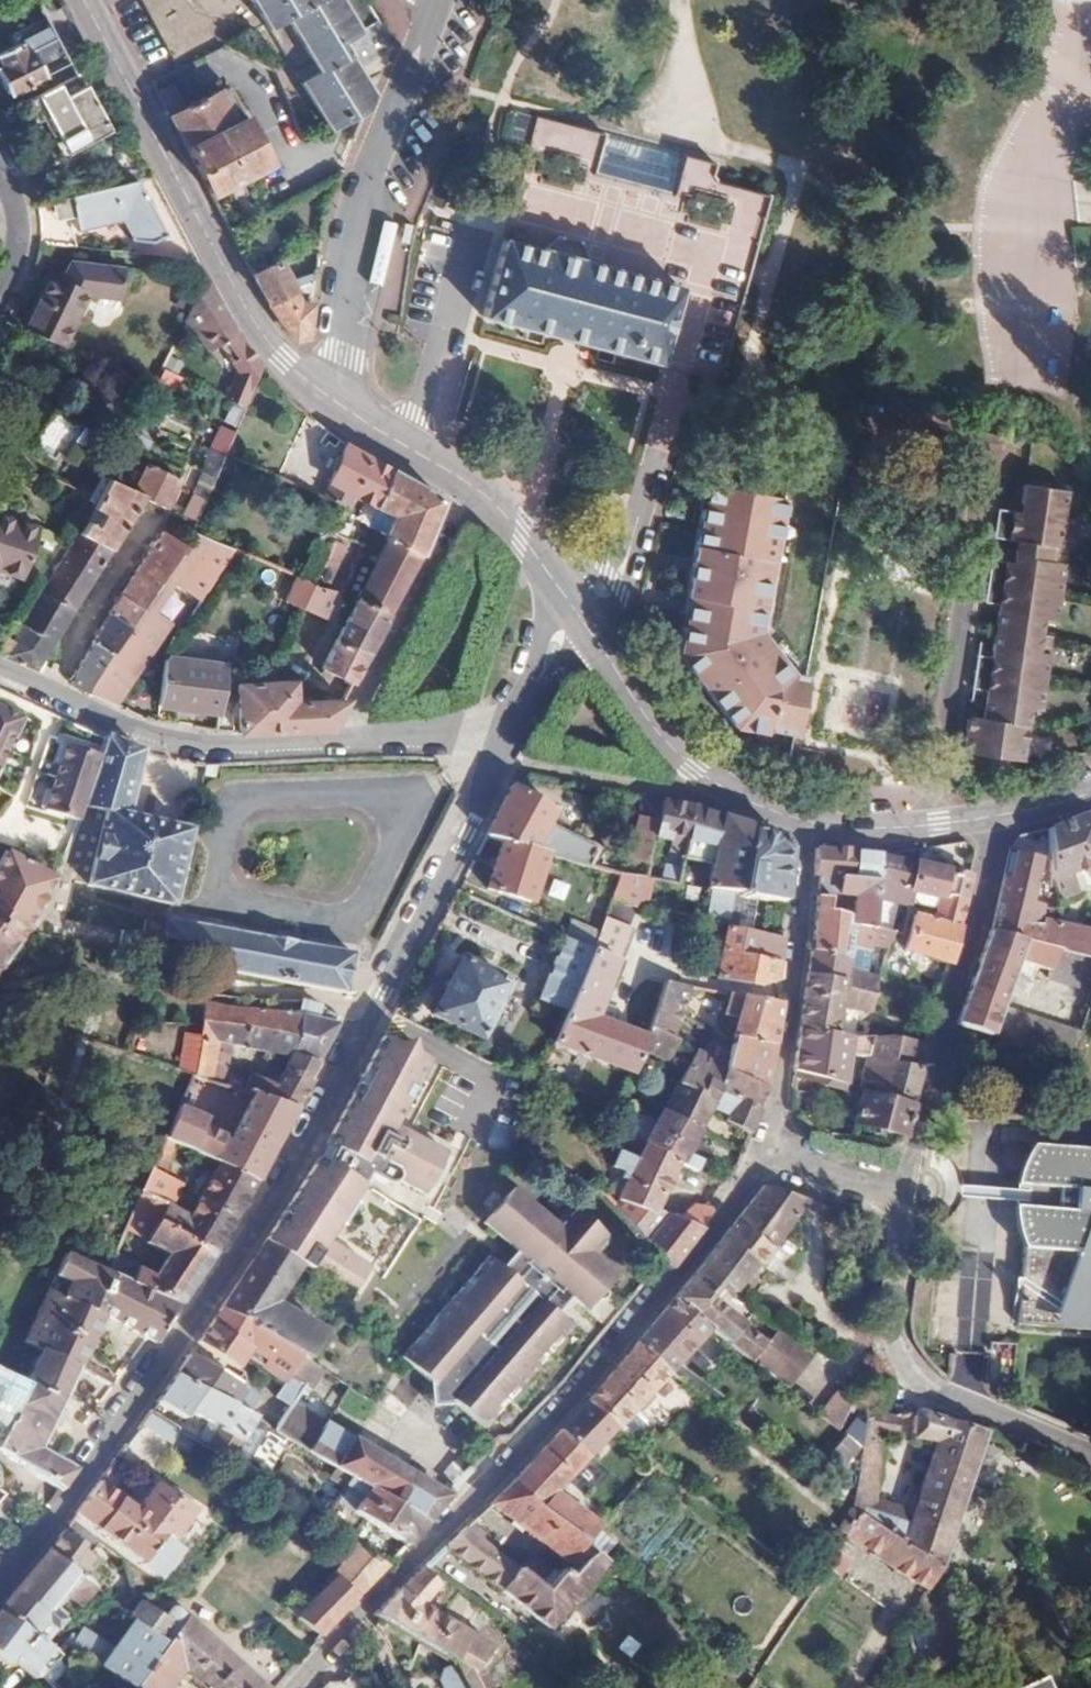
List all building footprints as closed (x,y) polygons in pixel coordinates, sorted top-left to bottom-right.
[(267,29),(286,20),(310,62),(317,74),(301,83),(329,131),(364,113),(365,113),(368,110),(366,106),(357,90),(363,85),(352,68),(393,43),(366,0),(250,0),(267,29)] [(0,51),(0,83),(4,92),(11,89),(13,92),(31,83),(28,75),(60,57),(40,17),(20,27),(25,37),(0,51)] [(286,20),(267,29),(293,72),(310,62),(286,20)] [(81,70),(22,100),(34,122),(45,117),(63,152),(81,144),(100,134),(110,129),(81,70)] [(213,89),(166,114),(208,194),(264,164),(252,139),(260,134),(246,108),(237,112),(225,88),(215,92),(213,89)] [(600,128),(576,123),(573,135),(596,141),(600,128)] [(100,134),(81,144),(84,150),(103,141),(100,134)] [(149,175),(128,134),(88,154),(105,185),(149,175)] [(686,164),(718,172),(716,165),(717,158),(689,151),(686,164)] [(105,185),(50,198),(55,213),(68,210),(75,231),(120,220),(127,240),(147,242),(152,256),(194,261),(149,175),(105,185)] [(414,225),(405,224),(402,241),(410,243),(414,225)] [(482,317),(659,365),(680,287),(504,239),(482,317)] [(306,335),(313,281),(300,284),(294,287),(286,271),(279,259),(250,274),(260,293),(291,336),(306,335)] [(46,274),(19,329),(56,345),(81,292),(112,295),(115,269),(65,263),(58,279),(46,274)] [(294,287),(300,284),(291,270),(286,271),(294,287)] [(207,286),(202,278),(183,312),(214,365),(210,373),(220,379),(213,393),(227,400),(238,406),(245,388),(238,383),(251,355),(235,333),(227,320),(218,304),(207,286)] [(178,377),(159,368),(123,441),(141,451),(178,377)] [(36,401),(17,435),(26,440),(22,448),(43,460),(45,456),(61,465),(87,419),(49,399),(45,405),(36,401)] [(238,406),(227,400),(179,512),(191,518),(218,454),(238,406)] [(310,420),(300,411),(269,476),(343,510),(351,494),(370,506),(386,468),(336,438),(321,428),(310,420)] [(0,637),(0,655),(36,671),(42,660),(38,658),(139,496),(160,506),(173,480),(141,463),(127,488),(105,478),(88,506),(98,512),(90,525),(82,522),(12,637),(2,634),(0,637)] [(439,501),(386,468),(370,506),(390,516),(385,526),(380,535),(415,553),(439,501)] [(967,766),(999,772),(1004,771),(1017,768),(1019,758),(1022,759),(1031,709),(1039,710),(1050,655),(1038,652),(1045,622),(1056,624),(1068,563),(1049,559),(1052,545),(1072,549),(1078,518),(1066,516),(1070,489),(1027,481),(1023,499),(1028,501),(1026,510),(1000,506),(995,536),(1021,540),(1021,547),(1013,546),(1011,560),(989,556),(982,600),(996,602),(986,653),(976,652),(969,687),(981,689),(977,715),(965,714),(962,730),(969,731),(966,744),(965,750),(970,751),(967,766)] [(709,673),(795,690),(807,629),(726,613),(747,505),(694,494),(663,655),(711,665),(709,673)] [(21,578),(37,529),(0,516),(0,571),(21,578)] [(187,531),(190,523),(181,518),(173,535),(183,539),(187,531)] [(338,519),(332,534),(347,541),(352,532),(345,528),(347,523),(338,519)] [(380,535),(385,526),(377,522),(372,531),(380,535)] [(142,601),(84,691),(114,705),(176,610),(188,617),(226,549),(187,531),(183,539),(181,544),(175,557),(171,556),(142,601)] [(384,615),(415,553),(380,535),(372,531),(363,550),(372,554),(370,558),(361,553),(341,593),(354,599),(384,615)] [(107,610),(65,683),(84,691),(142,601),(171,556),(175,557),(181,544),(159,536),(107,610)] [(328,540),(320,558),(333,564),(341,546),(328,540)] [(308,586),(289,577),(280,598),(298,607),(308,586)] [(308,586),(298,607),(320,618),(333,592),(310,580),(308,586)] [(319,667),(348,683),(384,615),(354,599),(319,667)] [(160,660),(153,707),(215,712),(220,665),(160,660)] [(236,683),(236,732),(324,728),(339,700),(290,703),(288,680),(236,683)] [(6,857),(53,882),(65,857),(76,824),(43,812),(43,811),(37,809),(44,791),(47,792),(58,765),(53,763),(59,747),(64,749),(65,746),(99,758),(104,744),(0,696),(0,712),(16,720),(15,722),(18,724),(11,741),(6,739),(0,752),(0,867),(6,857)] [(6,739),(11,741),(18,724),(15,722),(16,720),(0,712),(0,752),(6,739)] [(959,748),(965,750),(966,744),(969,731),(962,730),(959,748)] [(106,738),(104,744),(99,758),(76,824),(65,857),(53,882),(26,930),(343,995),(352,957),(162,918),(161,925),(141,921),(138,933),(59,919),(72,882),(167,905),(185,832),(122,815),(137,751),(106,738)] [(76,824),(99,758),(65,746),(64,749),(59,747),(53,763),(58,765),(47,792),(44,791),(37,809),(43,811),(43,812),(76,824)] [(214,766),(202,766),(199,775),(212,775),(214,766)] [(510,789),(482,839),(498,843),(534,854),(547,828),(555,812),(510,789)] [(640,800),(638,800),(626,860),(646,865),(652,840),(661,802),(640,800)] [(662,802),(661,802),(652,840),(666,843),(665,848),(681,853),(682,844),(691,807),(662,802)] [(692,807),(691,807),(682,844),(714,851),(710,868),(705,893),(738,899),(744,869),(746,857),(752,829),(692,807)] [(1046,831),(1055,889),(1058,888),(1063,900),(1076,895),(1070,876),(1090,868),(1090,813),(1076,819),(1046,831)] [(534,854),(542,857),(585,869),(591,852),(547,828),(534,854)] [(753,830),(752,829),(746,857),(758,860),(755,871),(744,869),(738,899),(759,903),(784,907),(788,856),(777,837),(753,830)] [(534,854),(498,843),(485,890),(529,904),(542,857),(534,854)] [(682,844),(681,853),(678,861),(710,868),(714,851),(682,844)] [(875,887),(878,858),(818,848),(817,878),(824,879),(875,887)] [(1040,858),(1009,853),(1004,883),(1002,897),(991,935),(1016,942),(1020,928),(1040,932),(1045,908),(1032,904),(1040,858)] [(26,930),(53,882),(6,857),(0,867),(0,966),(26,930)] [(921,868),(878,858),(875,887),(874,905),(911,914),(913,906),(918,890),(921,868)] [(970,878),(921,868),(918,890),(943,895),(965,900),(970,878)] [(675,876),(646,869),(643,879),(673,885),(675,876)] [(613,878),(606,906),(633,911),(652,915),(666,917),(672,889),(642,884),(613,878)] [(874,905),(875,887),(824,879),(822,892),(834,894),(833,902),(846,905),(845,921),(828,919),(829,903),(815,900),(813,954),(847,960),(849,952),(853,931),(871,933),(874,905)] [(705,893),(699,924),(711,926),(724,928),(751,933),(759,903),(738,899),(705,893)] [(965,900),(943,895),(940,911),(939,916),(931,914),(929,922),(917,919),(909,953),(949,963),(965,900)] [(606,906),(602,922),(624,931),(633,911),(606,906)] [(1045,908),(1040,932),(1020,928),(1016,942),(1020,943),(1060,956),(1090,962),(1090,934),(1065,928),(1068,914),(1062,912),(1045,908)] [(567,1012),(551,1045),(626,1075),(637,1052),(643,1039),(604,1027),(608,1015),(592,1009),(612,962),(617,964),(629,933),(624,931),(602,922),(598,937),(591,957),(567,1012)] [(569,924),(560,942),(563,944),(591,957),(598,937),(569,924)] [(724,928),(715,978),(751,987),(777,979),(779,961),(750,956),(754,936),(755,933),(751,933),(724,928)] [(896,939),(871,933),(853,931),(849,952),(867,955),(869,946),(892,951),(896,939)] [(991,935),(990,937),(980,964),(1014,975),(1032,981),(1037,969),(1052,975),(1050,983),(1090,996),(1090,993),(1090,962),(1060,956),(1020,943),(1016,942),(991,935)] [(779,961),(782,941),(754,936),(750,956),(779,961)] [(591,957),(563,944),(537,998),(567,1012),(591,957)] [(847,960),(813,954),(811,954),(808,977),(843,984),(845,971),(847,960)] [(460,961),(431,1015),(476,1039),(506,985),(460,961)] [(1014,975),(980,964),(976,976),(1010,987),(1014,975)] [(808,977),(797,1031),(834,1035),(840,1007),(854,1010),(867,1013),(877,980),(845,971),(843,984),(808,977)] [(1010,987),(976,976),(959,1026),(993,1038),(1010,987)] [(687,989),(663,983),(655,1008),(676,1016),(687,989)] [(777,1022),(778,1006),(727,996),(721,1019),(737,1024),(732,1037),(773,1049),(777,1022)] [(315,1062),(335,1024),(314,1021),(318,1006),(301,1002),(298,1018),(281,1016),(272,1055),(291,1058),(315,1062)] [(203,1030),(201,1044),(231,1049),(272,1055),(281,1016),(206,1007),(203,1030)] [(840,1007),(834,1035),(847,1036),(850,1021),(853,1020),(854,1010),(840,1007)] [(647,1029),(637,1052),(667,1065),(677,1044),(668,1038),(676,1016),(655,1008),(647,1029)] [(1045,1039),(1070,1046),(1074,1031),(1050,1024),(1045,1039)] [(834,1035),(797,1031),(794,1078),(817,1083),(841,1089),(846,1053),(874,1059),(922,1073),(925,1046),(888,1037),(847,1036),(834,1035)] [(285,1211),(264,1243),(298,1263),(351,1297),(370,1267),(327,1241),(338,1223),(348,1208),(361,1186),(367,1177),(387,1189),(396,1184),(422,1198),(445,1155),(392,1128),(404,1104),(413,1088),(427,1063),(413,1055),(406,1042),(396,1046),(380,1037),(328,1135),(338,1140),(332,1150),(324,1164),(318,1174),(309,1168),(285,1211)] [(732,1037),(730,1048),(723,1067),(718,1082),(734,1090),(732,1098),(758,1110),(765,1087),(770,1064),(773,1049),(732,1037)] [(183,1041),(176,1069),(196,1076),(199,1064),(201,1044),(183,1041)] [(231,1049),(201,1044),(199,1064),(227,1069),(231,1049)] [(748,1135),(758,1110),(732,1098),(734,1090),(718,1082),(723,1067),(696,1053),(662,1115),(684,1125),(683,1127),(695,1133),(707,1111),(725,1120),(723,1124),(748,1135)] [(305,1077),(315,1062),(291,1058),(285,1069),(305,1077)] [(874,1059),(863,1095),(914,1108),(922,1073),(874,1059)] [(199,1064),(196,1076),(224,1085),(227,1069),(199,1064)] [(312,1081),(305,1077),(285,1069),(279,1079),(269,1077),(266,1080),(250,1075),(248,1082),(244,1092),(254,1095),(296,1109),(312,1081)] [(224,1085),(196,1076),(189,1092),(216,1103),(224,1085)] [(238,1079),(235,1088),(244,1092),(248,1082),(238,1079)] [(417,1091),(413,1088),(404,1104),(409,1106),(417,1091)] [(804,1094),(793,1092),(793,1101),(803,1102),(804,1094)] [(273,1144),(296,1109),(254,1095),(224,1145),(215,1141),(218,1133),(197,1123),(202,1113),(185,1105),(167,1143),(176,1147),(219,1166),(256,1182),(273,1144)] [(854,1123),(906,1136),(914,1108),(863,1095),(854,1123)] [(644,1149),(679,1164),(693,1171),(698,1162),(684,1155),(695,1133),(683,1127),(684,1125),(662,1115),(661,1118),(644,1149)] [(605,1121),(597,1117),(587,1136),(596,1141),(605,1121)] [(322,1144),(332,1150),(338,1140),(328,1135),(322,1144)] [(165,1172),(176,1147),(167,1143),(165,1143),(153,1167),(165,1172)] [(1035,1145),(1015,1207),(1027,1244),(1021,1324),(1090,1329),(1090,1149),(1035,1145)] [(614,1211),(643,1241),(664,1215),(654,1211),(679,1164),(644,1149),(637,1161),(618,1154),(604,1183),(622,1189),(617,1199),(622,1200),(614,1211)] [(367,1177),(361,1186),(424,1225),(459,1162),(445,1155),(422,1198),(396,1184),(387,1189),(367,1177)] [(315,1158),(309,1168),(318,1174),(324,1164),(315,1158)] [(150,1175),(141,1194),(141,1196),(164,1206),(154,1227),(210,1256),(235,1226),(256,1182),(219,1166),(190,1220),(171,1211),(181,1189),(150,1175)] [(574,1298),(589,1309),(609,1286),(619,1274),(595,1253),(609,1238),(567,1203),(553,1220),(512,1188),(484,1225),(517,1250),(502,1268),(489,1258),(402,1357),(433,1384),(429,1410),(456,1401),(486,1429),(574,1326),(560,1314),(574,1298)] [(726,1235),(672,1301),(706,1329),(773,1383),(786,1364),(745,1330),(713,1303),(724,1291),(739,1302),(756,1275),(776,1286),(795,1257),(776,1244),(804,1201),(765,1190),(726,1235)] [(164,1206),(141,1196),(131,1220),(151,1230),(153,1231),(154,1227),(164,1206)] [(686,1223),(701,1229),(711,1211),(706,1208),(695,1204),(686,1223)] [(348,1208),(338,1223),(343,1226),(352,1211),(348,1208)] [(643,1241),(661,1258),(671,1268),(701,1229),(686,1223),(664,1215),(643,1241)] [(115,1256),(106,1276),(176,1305),(210,1256),(154,1227),(153,1231),(151,1230),(144,1246),(165,1256),(155,1277),(151,1285),(132,1277),(136,1268),(137,1265),(115,1256)] [(264,1243),(221,1309),(309,1359),(312,1361),(327,1336),(275,1303),(298,1263),(264,1243)] [(106,1276),(66,1261),(56,1283),(71,1290),(62,1306),(48,1299),(25,1347),(40,1354),(77,1372),(111,1388),(118,1379),(81,1362),(103,1317),(147,1340),(155,1344),(176,1305),(106,1276)] [(151,1285),(155,1277),(136,1268),(132,1277),(151,1285)] [(589,1309),(608,1324),(627,1300),(609,1286),(589,1309)] [(757,1316),(739,1302),(724,1291),(713,1303),(745,1330),(757,1316)] [(672,1301),(637,1345),(670,1371),(706,1329),(672,1301)] [(247,1359),(285,1383),(288,1379),(297,1384),(309,1359),(221,1309),(198,1343),(239,1370),(247,1359)] [(637,1345),(588,1403),(620,1429),(636,1441),(649,1426),(648,1419),(636,1410),(670,1371),(637,1345)] [(40,1354),(37,1361),(24,1389),(26,1390),(5,1434),(0,1443),(0,1451),(28,1467),(60,1490),(73,1475),(55,1462),(39,1452),(77,1372),(40,1354)] [(190,1354),(174,1377),(230,1411),(244,1392),(254,1398),(256,1396),(246,1389),(237,1384),(190,1354)] [(302,1387),(300,1389),(309,1394),(324,1367),(312,1361),(309,1359),(297,1384),(302,1387)] [(24,1389),(12,1382),(0,1376),(0,1432),(5,1434),(26,1390),(24,1389)] [(174,1377),(154,1405),(183,1421),(185,1418),(239,1448),(254,1425),(242,1418),(230,1411),(174,1377)] [(282,1386),(296,1395),(300,1389),(302,1387),(297,1384),(288,1379),(285,1383),(282,1386)] [(838,1430),(850,1398),(829,1391),(817,1422),(838,1430)] [(230,1411),(242,1418),(254,1398),(244,1392),(230,1411)] [(592,1540),(606,1525),(561,1494),(618,1432),(620,1429),(588,1403),(513,1483),(592,1540)] [(349,1481),(336,1504),(405,1547),(447,1497),(346,1438),(290,1406),(272,1436),(349,1481)] [(853,1520),(932,1567),(935,1568),(983,1434),(917,1408),(909,1411),(909,1437),(934,1439),(917,1490),(910,1509),(900,1506),(870,1497),(851,1491),(847,1513),(853,1520)] [(863,1410),(857,1453),(878,1459),(883,1438),(891,1438),(893,1417),(863,1410)] [(857,1453),(854,1472),(874,1477),(878,1459),(857,1453)] [(874,1477),(854,1472),(851,1491),(870,1497),(874,1477)] [(132,1510),(97,1485),(75,1514),(140,1562),(161,1532),(171,1539),(193,1509),(153,1481),(132,1510)] [(579,1556),(590,1542),(592,1540),(513,1483),(493,1503),(575,1562),(579,1556)] [(906,1487),(900,1506),(910,1509),(917,1490),(906,1487)] [(840,1541),(919,1589),(932,1567),(853,1520),(840,1541)] [(471,1524),(466,1530),(474,1536),(478,1530),(471,1524)] [(466,1530),(445,1550),(555,1628),(612,1561),(599,1550),(588,1564),(578,1574),(568,1566),(562,1573),(549,1591),(520,1569),(491,1548),(474,1536),(466,1530)] [(478,1530),(474,1536),(491,1548),(495,1543),(478,1530)] [(83,1550),(61,1534),(46,1555),(68,1570),(83,1550)] [(588,1564),(599,1550),(590,1542),(579,1556),(588,1564)] [(386,1568),(359,1546),(333,1577),(335,1578),(298,1618),(320,1638),(386,1568)] [(549,1591),(562,1573),(533,1552),(520,1569),(549,1591)] [(46,1555),(0,1612),(0,1620),(41,1647),(62,1621),(52,1613),(66,1596),(79,1579),(68,1570),(46,1555)] [(422,1571),(376,1615),(434,1653),(452,1627),(421,1607),(441,1585),(422,1571)] [(93,1589),(79,1579),(66,1596),(80,1606),(93,1589)] [(171,1616),(142,1595),(127,1614),(134,1619),(158,1636),(171,1616)] [(182,1616),(164,1640),(152,1656),(155,1659),(135,1686),(137,1687),(174,1687),(181,1681),(189,1682),(194,1678),(205,1687),(261,1687),(182,1616)] [(158,1636),(134,1619),(112,1648),(87,1633),(80,1629),(68,1646),(133,1687),(135,1686),(155,1659),(152,1656),(164,1640),(158,1636)] [(0,1620),(0,1660),(6,1666),(12,1658),(35,1678),(44,1668),(52,1658),(41,1647),(0,1620)] [(434,1653),(451,1665),(457,1670),(466,1687),(495,1687),(485,1666),(494,1653),(478,1642),(452,1627),(434,1653)] [(1080,1667),(1088,1686),(1090,1685),(1090,1662),(1080,1667)] [(370,1663),(363,1667),(374,1687),(381,1687),(383,1687),(370,1663)] [(451,1665),(439,1685),(441,1687),(466,1687),(457,1670),(451,1665)] [(1044,1679),(1023,1687),(1048,1687),(1044,1679)]
